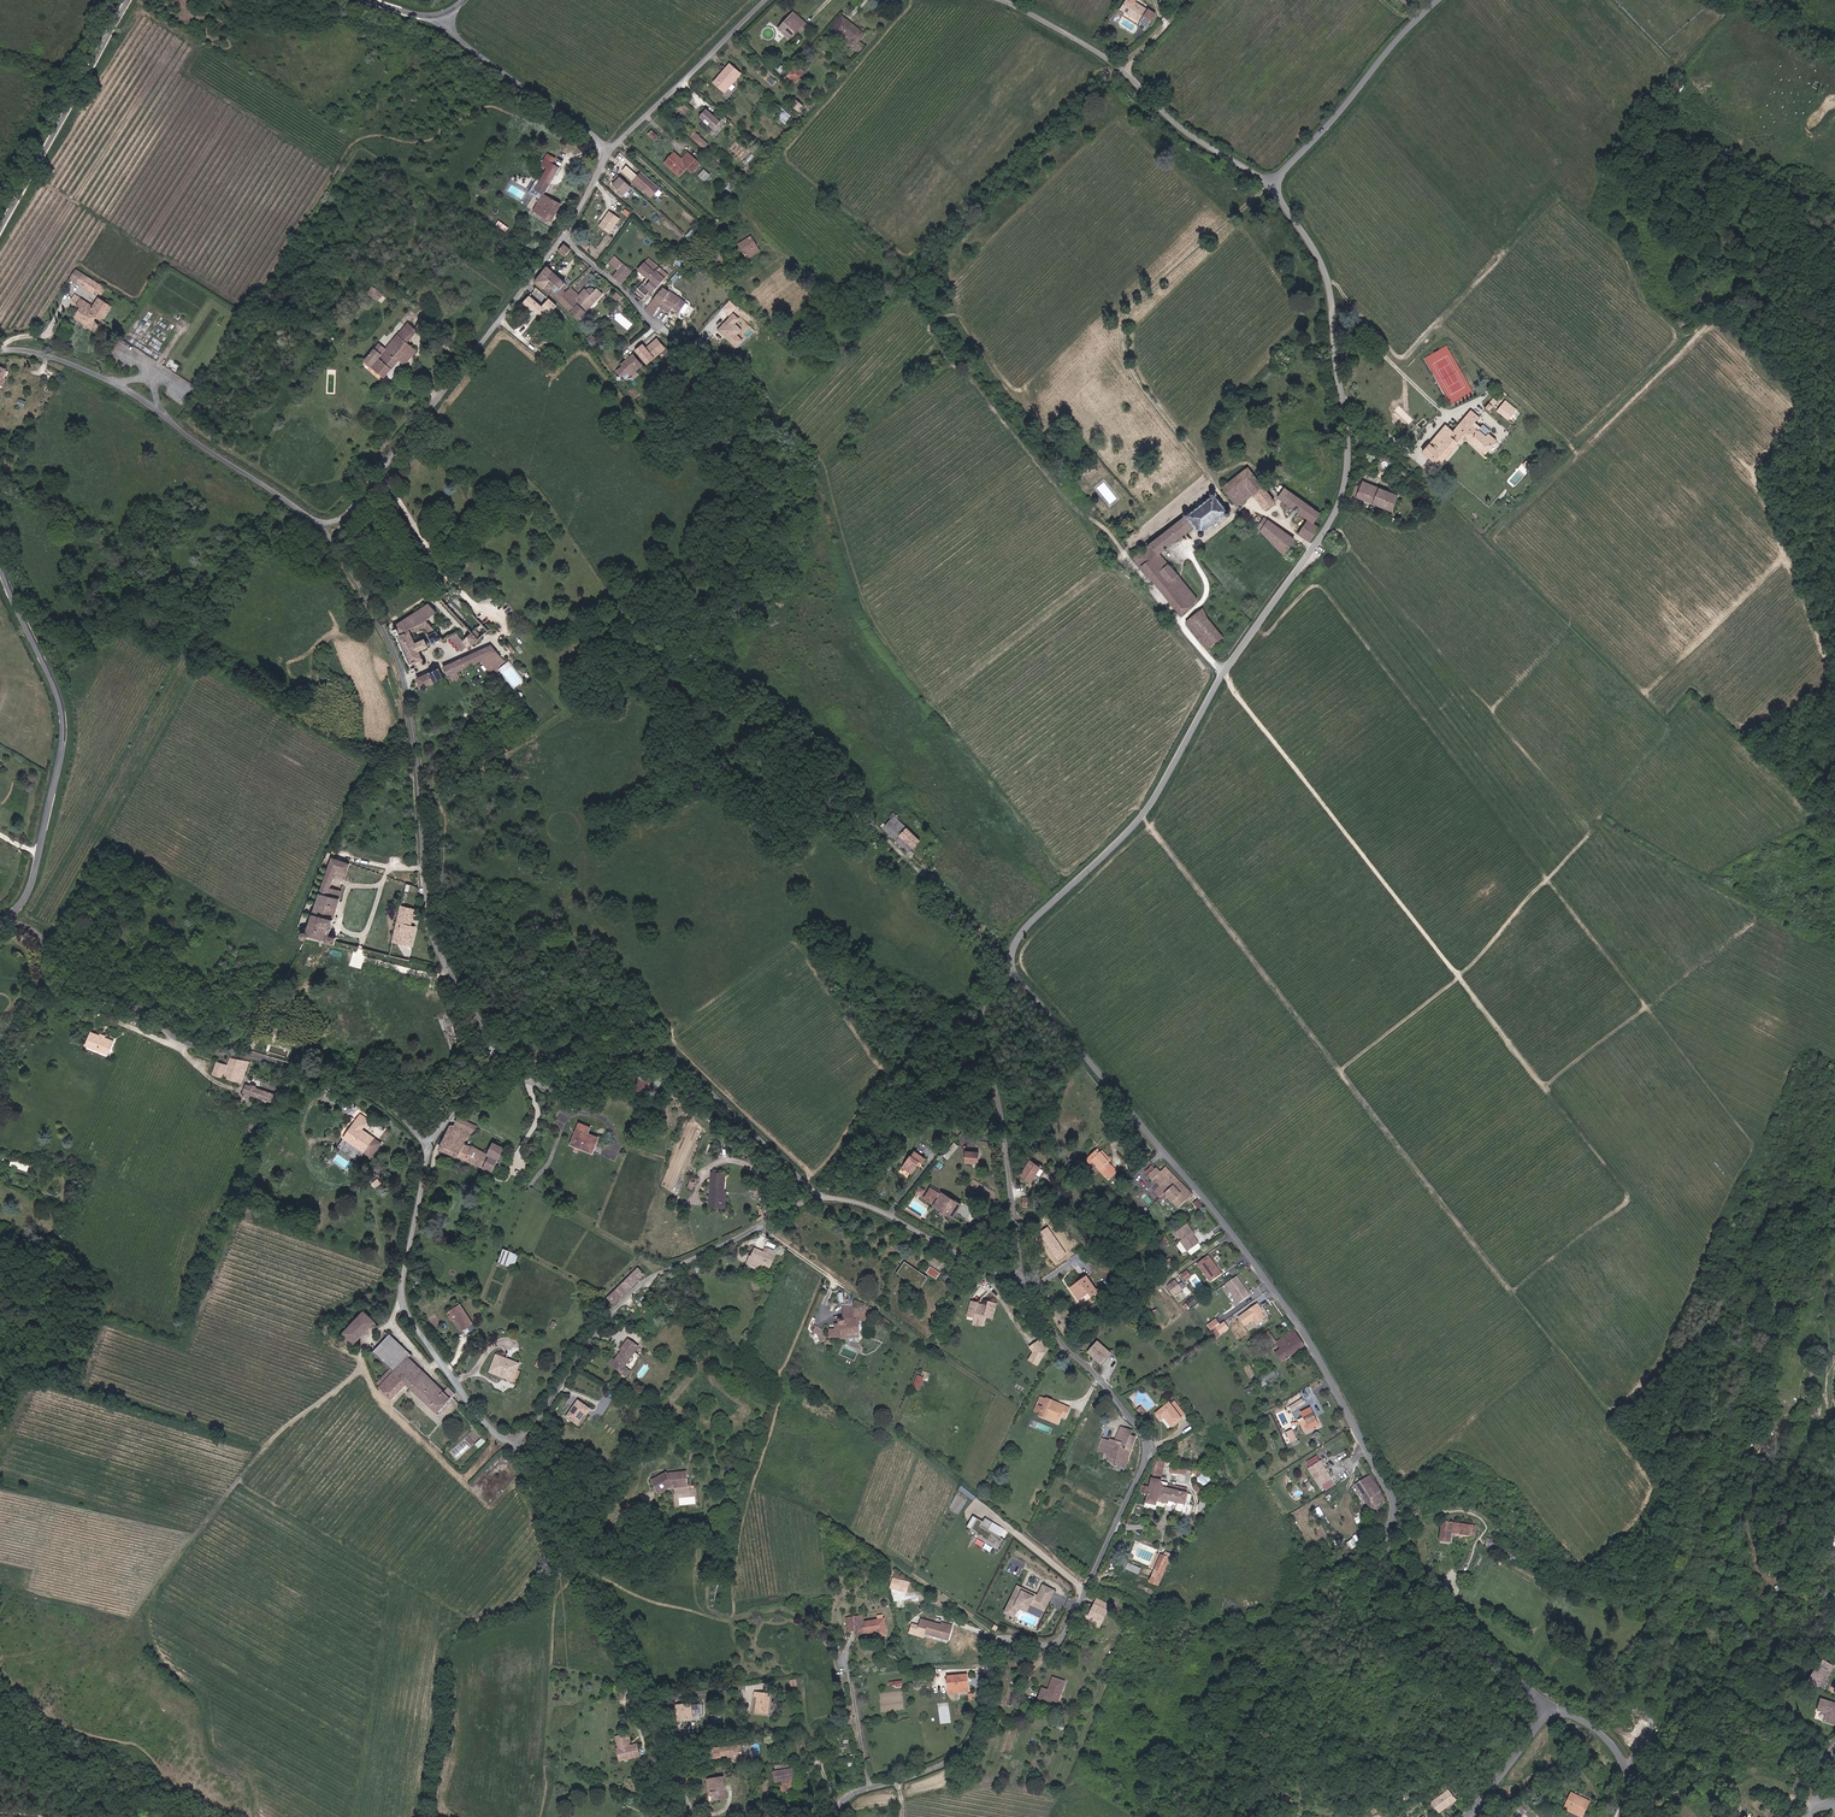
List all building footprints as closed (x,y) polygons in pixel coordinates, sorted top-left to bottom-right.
[(1123,8),(1149,26),(1157,14),(1150,9),(1149,11),(1136,2),(1137,0),(1127,0),(1123,8)] [(795,13),(780,28),(790,38),(799,29),(801,31),(807,24),(795,13)] [(858,46),(861,49),(865,45),(859,40),(865,33),(843,15),(835,25),(834,27),(833,26),(828,31),(837,38),(839,36),(841,38),(843,36),(846,39),(845,41),(853,47),(855,44),(858,46)] [(714,82),(725,91),(741,73),(730,63),(714,82)] [(802,73),(795,66),(788,75),(795,81),(802,73)] [(721,122),(708,109),(701,117),(714,129),(721,122)] [(658,138),(650,131),(647,134),(654,141),(658,138)] [(709,144),(695,132),(691,136),(705,149),(709,144)] [(701,164),(689,152),(683,159),(676,152),(666,162),(680,175),(688,168),(693,172),(701,164)] [(547,160),(544,165),(549,168),(558,174),(561,168),(547,160)] [(661,188),(643,172),(639,176),(628,166),(623,171),(653,197),(661,188)] [(543,179),(551,184),(558,174),(549,168),(543,179)] [(711,175),(705,170),(699,175),(705,181),(711,175)] [(633,187),(620,176),(612,185),(625,196),(633,187)] [(537,189),(545,194),(551,184),(543,179),(539,185),(537,189)] [(537,189),(539,185),(535,183),(530,191),(540,197),(538,200),(541,202),(545,194),(537,189)] [(563,205),(545,194),(541,202),(535,211),(552,222),(563,205)] [(619,218),(609,212),(600,225),(610,232),(619,218)] [(696,227),(702,220),(699,218),(694,225),(696,227)] [(507,231),(510,226),(499,220),(496,225),(507,231)] [(759,249),(751,236),(739,244),(747,257),(759,249)] [(610,262),(619,269),(614,275),(622,282),(633,270),(616,255),(610,262)] [(648,278),(659,265),(650,256),(638,270),(648,278)] [(670,274),(659,265),(648,278),(637,290),(648,299),(670,274)] [(536,281),(558,300),(571,286),(549,266),(536,281)] [(100,283),(78,269),(72,279),(94,293),(100,283)] [(647,310),(654,315),(661,306),(670,312),(675,306),(666,299),(672,291),(664,285),(646,309),(647,310)] [(558,300),(579,319),(587,311),(575,299),(579,294),(571,286),(558,300)] [(575,299),(587,311),(604,293),(598,287),(596,289),(593,287),(589,287),(587,289),(585,288),(579,294),(575,299)] [(552,308),(555,310),(558,306),(538,288),(524,302),(533,310),(535,309),(544,317),(552,308)] [(623,295),(618,291),(614,296),(619,300),(623,295)] [(688,302),(672,291),(666,299),(675,306),(681,311),(688,302)] [(93,304),(76,294),(72,301),(81,306),(73,319),(96,333),(101,324),(96,321),(98,318),(103,321),(113,306),(98,296),(93,304)] [(729,318),(724,323),(718,330),(736,347),(742,340),(737,335),(742,330),(735,324),(739,319),(733,313),(729,318)] [(408,322),(385,349),(379,344),(366,359),(386,376),(400,359),(405,364),(417,349),(409,342),(418,331),(408,322)] [(643,344),(636,351),(647,364),(655,358),(666,348),(657,338),(646,348),(643,344)] [(643,366),(633,354),(621,365),(622,366),(616,371),(622,377),(628,372),(631,376),(643,366)] [(1489,412),(1497,402),(1493,399),(1485,408),(1489,412)] [(1508,421),(1517,410),(1505,401),(1497,411),(1508,421)] [(1429,444),(1422,453),(1438,467),(1458,443),(1463,437),(1485,455),(1494,445),(1497,441),(1488,433),(1490,431),(1483,425),(1480,428),(1475,423),(1479,417),(1471,410),(1453,432),(1445,425),(1429,444)] [(1526,469),(1531,465),(1526,461),(1522,465),(1526,469)] [(1091,464),(1081,473),(1087,480),(1097,471),(1091,464)] [(1275,502),(1248,467),(1222,488),(1229,498),(1238,508),(1253,496),(1265,511),(1275,502)] [(1379,488),(1362,482),(1360,487),(1356,486),(1352,497),(1356,498),(1372,505),(1392,512),(1399,496),(1379,488)] [(1313,524),(1320,514),(1285,488),(1277,498),(1308,520),(1313,524)] [(1188,518),(1195,527),(1199,532),(1198,533),(1198,534),(1199,535),(1199,536),(1200,536),(1201,537),(1202,537),(1203,537),(1204,536),(1205,535),(1205,534),(1205,533),(1205,532),(1204,532),(1225,515),(1226,516),(1227,517),(1228,517),(1229,517),(1229,516),(1230,516),(1231,515),(1231,514),(1231,513),(1231,512),(1230,511),(1229,510),(1228,510),(1227,510),(1226,510),(1216,497),(1216,496),(1216,495),(1216,494),(1216,493),(1216,492),(1215,492),(1214,491),(1213,491),(1212,491),(1212,492),(1211,492),(1210,493),(1210,494),(1210,495),(1210,496),(1211,497),(1203,502),(1202,501),(1201,499),(1195,504),(1197,506),(1198,507),(1190,513),(1189,512),(1188,512),(1187,511),(1186,511),(1185,512),(1184,512),(1184,513),(1183,514),(1183,515),(1184,516),(1184,517),(1185,518),(1186,518),(1187,518),(1188,518)] [(1188,518),(1186,516),(1150,543),(1132,558),(1141,569),(1180,616),(1190,608),(1199,601),(1178,575),(1171,566),(1170,567),(1159,554),(1165,549),(1165,550),(1166,550),(1167,550),(1168,549),(1168,548),(1168,547),(1195,527),(1188,518)] [(1267,520),(1264,517),(1257,528),(1260,530),(1284,555),(1295,540),(1267,520)] [(1310,542),(1320,528),(1313,524),(1308,520),(1298,535),(1310,542)] [(397,625),(399,628),(394,630),(396,636),(399,635),(413,668),(411,669),(413,673),(418,671),(416,667),(423,664),(424,665),(425,665),(426,663),(426,662),(425,661),(424,660),(426,660),(422,649),(430,646),(427,639),(418,642),(413,631),(426,626),(430,632),(437,629),(428,620),(438,612),(431,601),(397,625)] [(1224,637),(1207,617),(1203,608),(1196,614),(1185,623),(1207,650),(1218,641),(1224,637)] [(438,630),(430,635),(434,643),(443,638),(438,630)] [(458,633),(450,637),(461,649),(470,646),(480,639),(474,632),(464,640),(458,633)] [(482,659),(492,671),(507,660),(492,644),(447,666),(451,674),(482,659)] [(434,682),(443,679),(439,670),(431,674),(434,682)] [(419,679),(423,688),(424,689),(425,689),(427,689),(428,688),(427,686),(434,682),(431,674),(419,679)] [(884,828),(897,840),(902,835),(908,828),(898,819),(899,817),(894,813),(890,817),(892,819),(884,828)] [(897,840),(909,851),(920,839),(908,828),(902,835),(897,840)] [(312,935),(312,934),(329,939),(329,941),(336,943),(339,935),(331,933),(344,890),(333,887),(337,874),(348,877),(352,862),(332,856),(312,927),(303,925),(301,931),(305,932),(304,934),(305,937),(308,937),(311,937),(312,935)] [(416,907),(402,904),(394,941),(413,945),(417,926),(412,925),(416,907)] [(115,1041),(93,1031),(87,1043),(109,1054),(115,1041)] [(242,1083),(249,1062),(232,1056),(229,1065),(218,1061),(214,1073),(242,1083)] [(635,1091),(650,1092),(652,1076),(637,1074),(635,1091)] [(248,1083),(244,1091),(271,1101),(274,1093),(248,1083)] [(369,1138),(373,1141),(376,1137),(363,1128),(369,1119),(361,1113),(346,1134),(364,1146),(369,1138)] [(477,1125),(459,1117),(457,1122),(475,1130),(477,1125)] [(591,1126),(580,1121),(571,1143),(593,1152),(600,1137),(589,1132),(591,1126)] [(505,1147),(494,1141),(488,1153),(473,1146),(472,1147),(465,1144),(471,1132),(453,1123),(442,1147),(494,1172),(505,1147)] [(364,1146),(346,1134),(344,1138),(365,1153),(373,1141),(369,1138),(364,1146)] [(955,1142),(943,1155),(948,1159),(960,1146),(955,1142)] [(915,1149),(901,1169),(910,1176),(917,1166),(920,1168),(927,1158),(915,1149)] [(1100,1169),(1109,1178),(1118,1170),(1109,1161),(1111,1159),(1103,1150),(1100,1153),(1097,1150),(1088,1157),(1099,1170),(1100,1169)] [(967,1151),(966,1162),(979,1163),(980,1151),(967,1151)] [(1029,1158),(1019,1175),(1031,1182),(1041,1165),(1029,1158)] [(12,1159),(10,1165),(28,1170),(30,1164),(12,1159)] [(1179,1181),(1167,1167),(1160,1173),(1156,1169),(1148,1176),(1153,1181),(1155,1179),(1167,1192),(1179,1181)] [(713,1172),(710,1201),(722,1202),(723,1191),(725,1191),(727,1173),(713,1172)] [(1179,1181),(1167,1192),(1165,1194),(1178,1208),(1192,1195),(1179,1181)] [(922,1195),(926,1190),(920,1186),(917,1192),(922,1195)] [(961,1203),(943,1193),(942,1194),(931,1188),(926,1197),(933,1202),(937,1195),(940,1197),(937,1202),(946,1207),(945,1210),(954,1216),(961,1203)] [(709,1205),(725,1207),(726,1191),(725,1191),(723,1191),(722,1202),(710,1201),(709,1205)] [(946,1207),(937,1202),(935,1205),(945,1210),(946,1207)] [(1199,1242),(1192,1233),(1194,1232),(1188,1224),(1178,1231),(1183,1239),(1181,1240),(1188,1250),(1199,1242)] [(498,1262),(515,1267),(519,1253),(503,1248),(498,1262)] [(749,1263),(767,1270),(770,1263),(772,1264),(775,1256),(755,1248),(749,1263)] [(1209,1255),(1198,1263),(1212,1281),(1223,1273),(1209,1255)] [(614,1303),(645,1273),(637,1266),(607,1296),(614,1303)] [(937,1278),(941,1271),(930,1266),(927,1273),(937,1278)] [(1192,1276),(1188,1271),(1183,1275),(1187,1280),(1192,1276)] [(1239,1274),(1226,1283),(1239,1303),(1252,1294),(1239,1274)] [(1089,1276),(1071,1287),(1079,1299),(1088,1293),(1091,1299),(1100,1293),(1089,1276)] [(1175,1279),(1166,1286),(1174,1296),(1183,1288),(1175,1279)] [(987,1306),(972,1302),(968,1318),(975,1319),(974,1324),(986,1327),(988,1317),(993,1318),(997,1303),(988,1301),(987,1306)] [(1245,1326),(1253,1320),(1257,1324),(1268,1316),(1257,1302),(1238,1316),(1245,1326)] [(449,1312),(462,1331),(473,1324),(460,1305),(449,1312)] [(848,1338),(848,1337),(848,1333),(861,1333),(861,1320),(865,1320),(865,1312),(868,1312),(868,1306),(853,1306),(853,1317),(847,1317),(847,1320),(847,1324),(843,1324),(835,1324),(835,1330),(830,1330),(829,1337),(841,1337),(841,1338),(848,1338)] [(376,1322),(365,1312),(344,1335),(356,1345),(376,1322)] [(1216,1327),(1221,1334),(1230,1328),(1225,1321),(1216,1327)] [(827,1339),(823,1330),(816,1326),(813,1331),(818,1335),(822,1342),(827,1339)] [(1215,1328),(1212,1330),(1218,1337),(1221,1334),(1215,1328)] [(1282,1361),(1304,1346),(1293,1330),(1277,1342),(1281,1348),(1276,1352),(1282,1361)] [(1268,1348),(1276,1342),(1269,1332),(1261,1337),(1268,1348)] [(452,1398),(455,1394),(449,1388),(446,1391),(410,1357),(412,1355),(391,1335),(374,1353),(391,1369),(378,1382),(380,1388),(394,1401),(407,1386),(438,1415),(453,1399),(452,1398)] [(623,1350),(616,1360),(613,1358),(609,1363),(627,1376),(631,1371),(625,1367),(636,1352),(639,1347),(629,1339),(621,1349),(623,1350)] [(1041,1342),(1047,1353),(1050,1351),(1045,1340),(1041,1342)] [(1038,1365),(1047,1353),(1041,1342),(1032,1347),(1035,1353),(1030,1360),(1038,1365)] [(1102,1364),(1112,1354),(1100,1342),(1090,1352),(1102,1364)] [(493,1373),(513,1381),(519,1364),(498,1357),(493,1373)] [(1274,1371),(1263,1378),(1266,1383),(1278,1377),(1274,1371)] [(918,1374),(913,1387),(920,1389),(925,1376),(918,1374)] [(1046,1397),(1039,1415),(1045,1418),(1046,1415),(1059,1420),(1061,1415),(1065,1416),(1069,1406),(1046,1397)] [(567,1416),(580,1425),(591,1408),(578,1400),(567,1416)] [(1303,1400),(1289,1408),(1292,1412),(1306,1405),(1303,1400)] [(1163,1419),(1166,1416),(1174,1426),(1183,1419),(1171,1403),(1158,1413),(1163,1419)] [(1307,1421),(1302,1424),(1306,1431),(1311,1429),(1321,1425),(1312,1407),(1303,1412),(1305,1417),(1307,1421)] [(1046,1415),(1045,1418),(1062,1424),(1065,1416),(1061,1415),(1059,1420),(1046,1415)] [(1116,1441),(1102,1437),(1098,1451),(1110,1455),(1109,1460),(1127,1466),(1137,1436),(1133,1434),(1135,1430),(1121,1426),(1116,1441)] [(1293,1429),(1287,1432),(1291,1442),(1297,1439),(1293,1429)] [(1157,1460),(1154,1478),(1162,1480),(1167,1459),(1161,1457),(1160,1461),(1157,1460)] [(1322,1461),(1311,1468),(1323,1485),(1333,1479),(1322,1461)] [(668,1472),(652,1480),(660,1494),(673,1488),(689,1486),(688,1471),(668,1472)] [(1203,1487),(1211,1479),(1204,1471),(1196,1479),(1203,1487)] [(1388,1500),(1372,1474),(1357,1483),(1373,1509),(1388,1500)] [(1162,1480),(1154,1478),(1149,1503),(1158,1505),(1159,1500),(1170,1503),(1170,1500),(1187,1503),(1190,1492),(1162,1486),(1164,1480),(1162,1480)] [(999,1538),(1003,1540),(1006,1534),(989,1526),(994,1517),(986,1514),(984,1518),(978,1515),(972,1526),(978,1529),(978,1531),(998,1541),(999,1538)] [(1478,1525),(1444,1521),(1442,1541),(1453,1542),(1454,1534),(1477,1537),(1478,1525)] [(1353,1548),(1356,1545),(1351,1540),(1348,1543),(1353,1548)] [(1172,1558),(1162,1554),(1156,1569),(1166,1573),(1172,1558)] [(1139,1573),(1141,1568),(1129,1563),(1126,1569),(1139,1573)] [(1144,1568),(1136,1582),(1143,1586),(1152,1572),(1144,1568)] [(1042,1584),(1036,1595),(1028,1591),(1017,1586),(1004,1613),(1015,1618),(1019,1609),(1028,1613),(1031,1606),(1045,1612),(1055,1591),(1042,1584)] [(1088,1614),(1083,1624),(1099,1631),(1112,1603),(1099,1597),(1090,1615),(1088,1614)] [(896,1601),(897,1608),(905,1607),(904,1600),(896,1601)] [(862,1615),(846,1616),(847,1630),(855,1629),(855,1635),(871,1633),(871,1639),(886,1637),(884,1619),(863,1621),(862,1615)] [(920,1619),(917,1635),(925,1637),(926,1633),(949,1639),(953,1624),(943,1622),(942,1624),(920,1619)] [(1819,1688),(1828,1671),(1820,1667),(1811,1683),(1819,1688)] [(950,1690),(959,1689),(959,1692),(970,1690),(968,1673),(948,1676),(950,1690)] [(1044,1687),(1040,1698),(1057,1705),(1066,1681),(1055,1677),(1050,1690),(1044,1687)] [(757,1696),(755,1712),(767,1714),(770,1693),(755,1690),(754,1696),(757,1696)] [(1648,1705),(1632,1697),(1616,1730),(1631,1738),(1648,1705)] [(1822,1698),(1819,1709),(1828,1711),(1826,1720),(1834,1723),(1834,1702),(1822,1698)] [(677,1704),(678,1719),(696,1718),(695,1703),(677,1704)] [(622,1747),(625,1758),(626,1760),(629,1759),(629,1757),(640,1754),(637,1742),(630,1744),(627,1733),(616,1736),(620,1747),(622,1747)] [(1653,1746),(1648,1743),(1638,1763),(1643,1766),(1653,1746)] [(756,1750),(759,1750),(759,1744),(748,1744),(748,1749),(750,1749),(750,1754),(756,1754),(756,1750)] [(742,1746),(714,1748),(715,1758),(721,1757),(721,1755),(729,1755),(730,1759),(743,1758),(742,1746)] [(675,1762),(684,1761),(682,1747),(674,1748),(675,1762)] [(1571,1760),(1567,1765),(1571,1769),(1575,1765),(1571,1760)] [(791,1779),(795,1778),(794,1768),(791,1769),(776,1770),(777,1779),(781,1779),(781,1784),(780,1784),(781,1792),(794,1791),(793,1784),(792,1784),(791,1779)] [(724,1777),(709,1779),(711,1797),(716,1797),(717,1801),(722,1800),(722,1798),(727,1798),(724,1777)] [(1453,1786),(1431,1802),(1441,1814),(1462,1798),(1453,1786)] [(1583,1815),(1591,1800),(1573,1791),(1565,1806),(1583,1815)]
